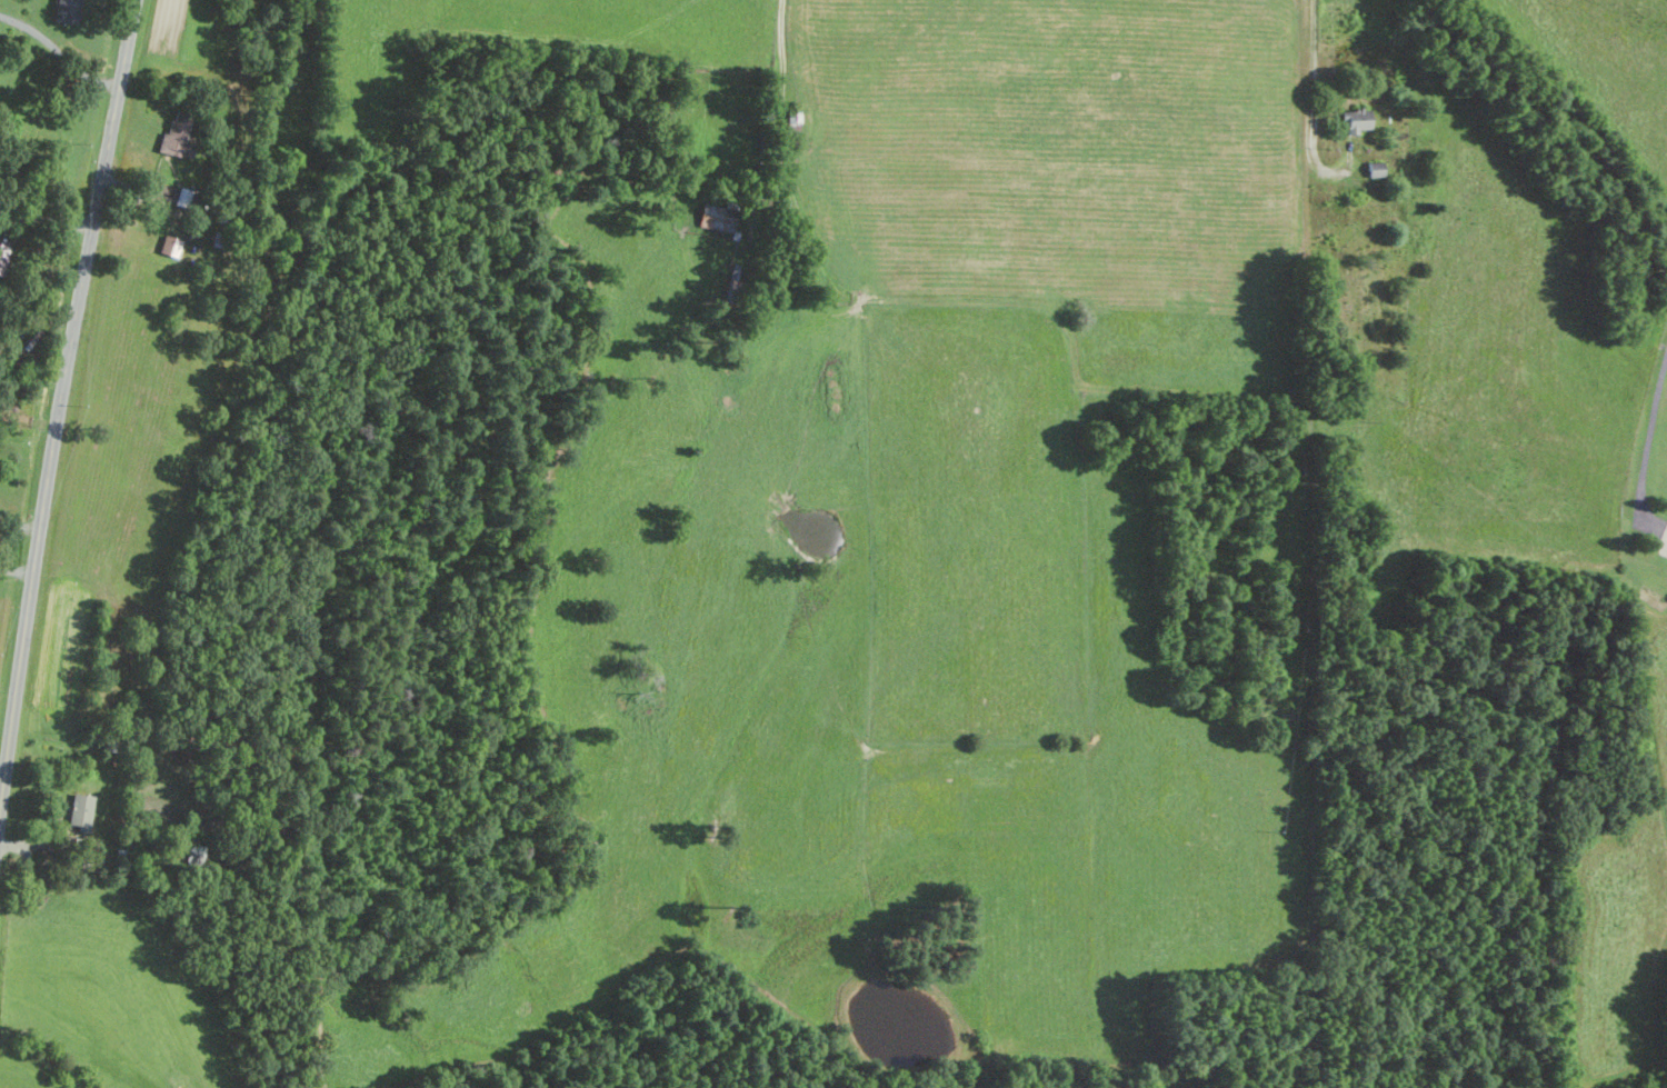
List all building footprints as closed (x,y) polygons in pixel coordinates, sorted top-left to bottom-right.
[(76,26),(83,0),(59,0),(54,21),(76,26)] [(1347,136),(1362,135),(1361,130),(1374,129),(1373,108),(1346,109),(1347,136)] [(160,151),(185,159),(198,117),(173,110),(160,151)] [(1371,178),(1387,176),(1385,161),(1369,163),(1371,178)] [(176,205),(188,208),(192,190),(180,187),(176,205)] [(727,208),(703,205),(700,228),(734,232),(736,217),(726,216),(727,208)] [(96,796),(75,792),(69,823),(90,826),(96,796)]
